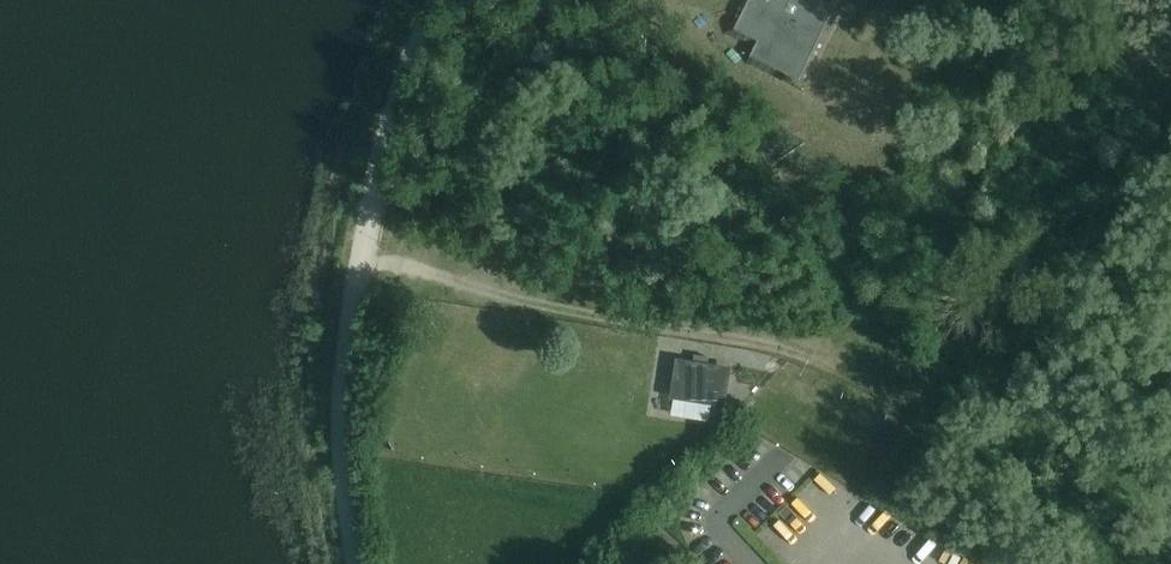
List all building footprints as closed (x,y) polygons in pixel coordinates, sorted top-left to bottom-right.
[(719,31),(750,46),(743,61),(768,75),(772,68),(802,82),(843,0),(736,0),(719,31)] [(693,363),(707,365),(709,357),(695,355),(693,363)] [(723,403),(727,378),(713,376),(714,367),(679,361),(673,396),(723,403)] [(819,467),(805,483),(824,500),(838,484),(819,467)]
